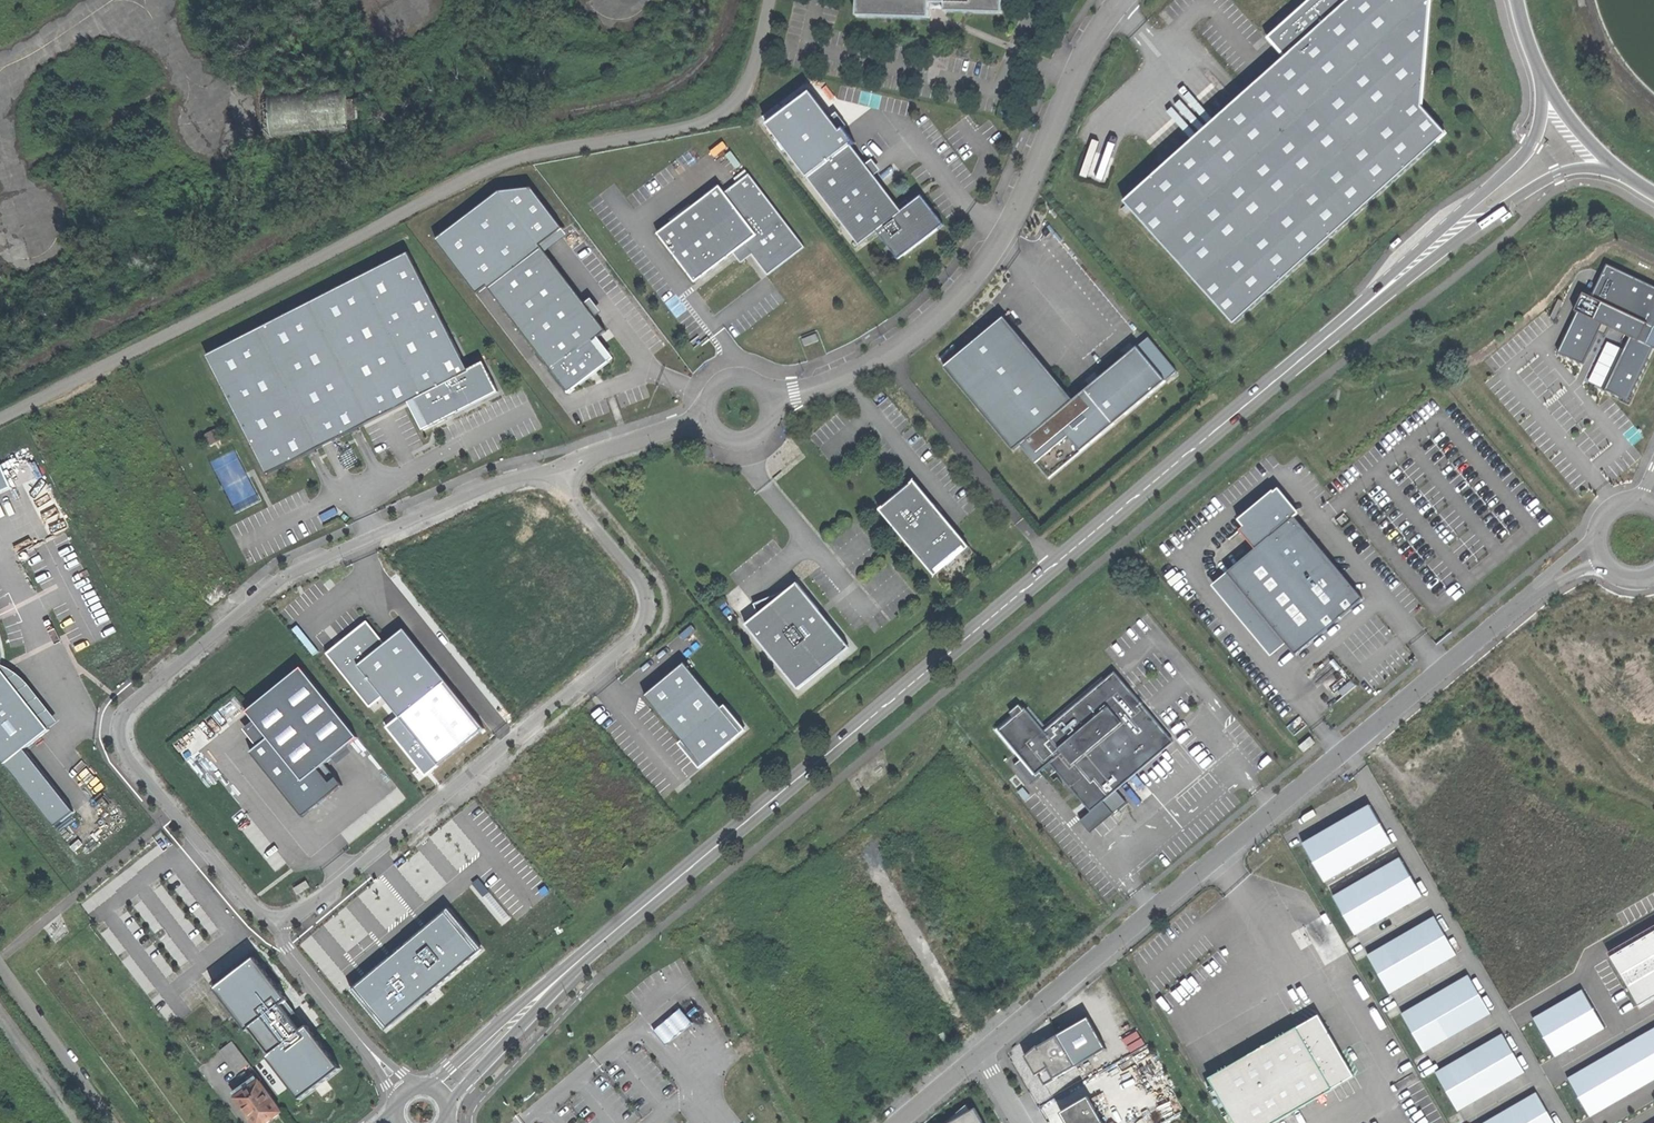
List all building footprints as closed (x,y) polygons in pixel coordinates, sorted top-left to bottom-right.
[(857,17),(929,18),(930,2),(939,3),(944,3),(944,11),(1002,12),(1002,0),(858,0),(857,17)] [(1268,38),(1286,57),(1125,202),(1235,324),(1446,132),(1421,107),(1431,0),(1349,0),(1310,0),(1268,38)] [(270,94),(273,138),(351,133),(348,89),(270,94)] [(807,182),(850,148),(853,146),(841,131),(837,135),(820,111),(809,96),(765,129),(807,182)] [(925,242),(943,228),(921,199),(901,215),(881,189),(850,148),(807,182),(859,249),(877,236),(899,263),(925,242)] [(720,191),(660,237),(699,286),(719,271),(737,257),(744,265),(754,258),(769,277),(803,251),(748,180),(725,197),(720,191)] [(1512,212),(1511,211),(1501,218),(1504,221),(1511,216),(1513,214),(1512,212)] [(1393,246),(1395,248),(1404,240),(1401,236),(1394,242),(1392,244),(1393,246)] [(490,289),(571,394),(611,363),(595,341),(608,331),(544,248),(490,289)] [(207,354),(267,471),(407,399),(468,369),(408,252),(207,354)] [(1555,352),(1579,363),(1598,324),(1627,338),(1602,390),(1623,400),(1648,348),(1641,345),(1653,318),(1653,289),(1604,265),(1588,297),(1578,292),(1570,310),(1574,312),(1555,352)] [(1005,318),(946,367),(1014,451),(1021,445),(1051,480),(1168,382),(1140,348),(1074,402),(1005,318)] [(805,348),(818,343),(816,337),(802,342),(805,348)] [(468,369),(407,399),(411,408),(422,430),(501,391),(486,360),(468,369)] [(5,467),(0,469),(0,495),(15,489),(5,467)] [(915,482),(880,511),(937,579),(972,549),(938,509),(915,482)] [(1257,548),(1297,515),(1301,512),(1280,486),(1236,522),(1257,548)] [(1298,657),(1367,600),(1297,515),(1257,548),(1228,572),(1288,644),(1298,657)] [(1288,644),(1228,572),(1214,584),(1273,656),(1288,644)] [(749,627),(801,692),(855,649),(825,615),(800,587),(795,591),(758,606),(762,617),(749,627)] [(369,622),(329,654),(372,707),(385,696),(403,719),(449,682),(407,631),(389,646),(369,622)] [(724,710),(687,665),(649,697),(686,741),(682,744),(703,769),(749,731),(728,707),(724,710)] [(8,766),(27,750),(52,731),(2,668),(0,670),(0,756),(8,766)] [(304,779),(359,737),(305,668),(250,709),(304,779)] [(1046,732),(1027,710),(999,733),(1038,777),(1051,766),(1093,814),(1176,743),(1116,672),(1046,732)] [(78,814),(27,750),(8,766),(58,829),(78,814)] [(1372,805),(1305,843),(1327,883),(1395,845),(1372,805)] [(1404,858),(1337,896),(1359,935),(1426,897),(1404,858)] [(451,909),(352,991),(387,1032),(485,949),(451,909)] [(1437,916),(1369,954),(1392,994),(1459,956),(1437,916)] [(1611,957),(1639,1005),(1653,996),(1653,932),(1611,957)] [(259,961),(220,990),(252,1032),(256,1029),(276,1055),(270,1059),(302,1101),(343,1070),(312,1030),(309,1033),(288,1005),(291,1003),(259,961)] [(1471,975),(1403,1013),(1426,1053),(1493,1015),(1471,975)] [(1583,990),(1533,1019),(1555,1056),(1606,1027),(1583,990)] [(706,1011),(693,996),(656,1028),(668,1043),(706,1011)] [(1211,1079),(1236,1122),(1275,1122),(1355,1077),(1319,1016),(1211,1079)] [(1108,1048),(1091,1017),(1039,1047),(1027,1056),(1044,1086),(1108,1048)] [(1567,1079),(1590,1117),(1653,1080),(1653,1029),(1567,1079)] [(946,1048),(952,1044),(945,1032),(939,1035),(946,1048)] [(1504,1034),(1437,1072),(1459,1111),(1527,1073),(1504,1034)] [(239,1076),(251,1067),(234,1045),(222,1054),(239,1076)] [(285,1113),(256,1078),(239,1091),(240,1093),(235,1097),(238,1101),(237,1105),(252,1122),(273,1122),(285,1113)] [(1483,1122),(1556,1122),(1538,1092),(1483,1122)] [(1063,1113),(1068,1122),(1106,1122),(1092,1098),(1063,1113)] [(977,1110),(953,1122),(984,1122),(977,1110)]
